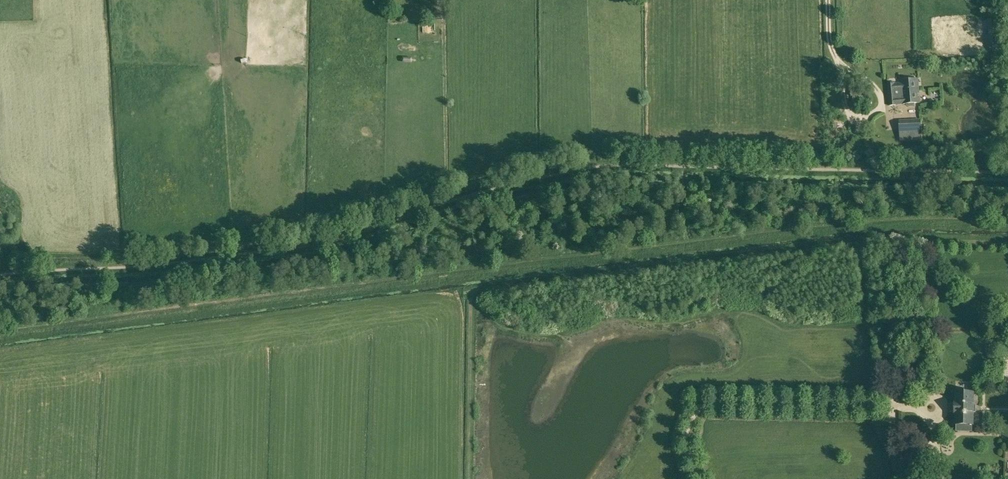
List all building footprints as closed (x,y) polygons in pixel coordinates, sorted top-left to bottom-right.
[(991,44),(998,43),(997,19),(990,20),(991,44)] [(889,105),(920,103),(918,78),(900,80),(900,82),(887,83),(889,105)] [(899,136),(921,135),(920,119),(899,120),(899,136)] [(973,424),(973,412),(976,412),(976,405),(973,405),(973,392),(957,391),(956,402),(955,402),(955,412),(956,412),(956,423),(961,423),(961,430),(972,431),(972,424),(973,424)]
